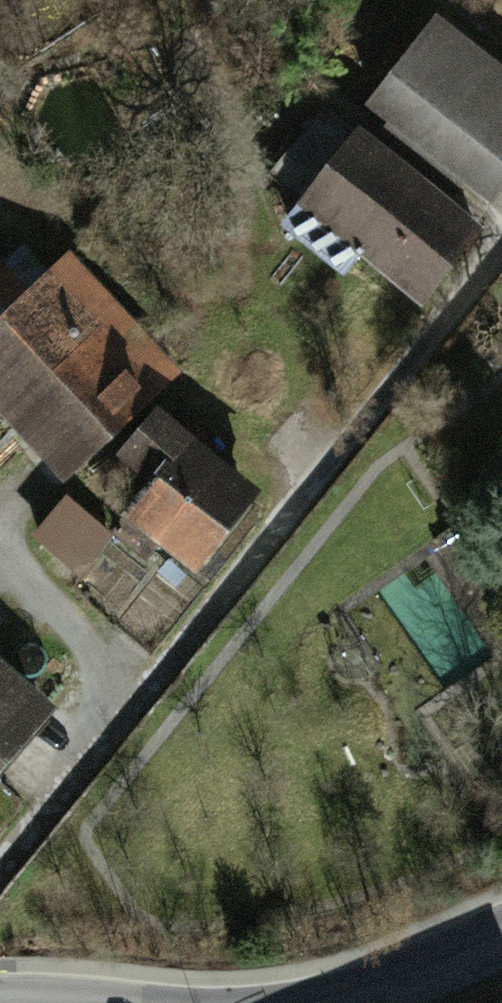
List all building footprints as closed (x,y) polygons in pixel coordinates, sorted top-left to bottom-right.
[(437,25),(373,106),(501,207),(501,76),(437,25)] [(450,200),(461,187),(390,130),(379,143),(450,200)] [(481,241),(364,141),(305,209),(423,309),(481,241)] [(0,265),(0,409),(74,484),(185,376),(74,264),(36,302),(0,265)] [(278,491),(178,410),(132,466),(171,498),(148,526),(210,576),(278,491)] [(64,500),(31,542),(80,580),(113,539),(64,500)] [(0,646),(0,801),(75,705),(0,646)]
